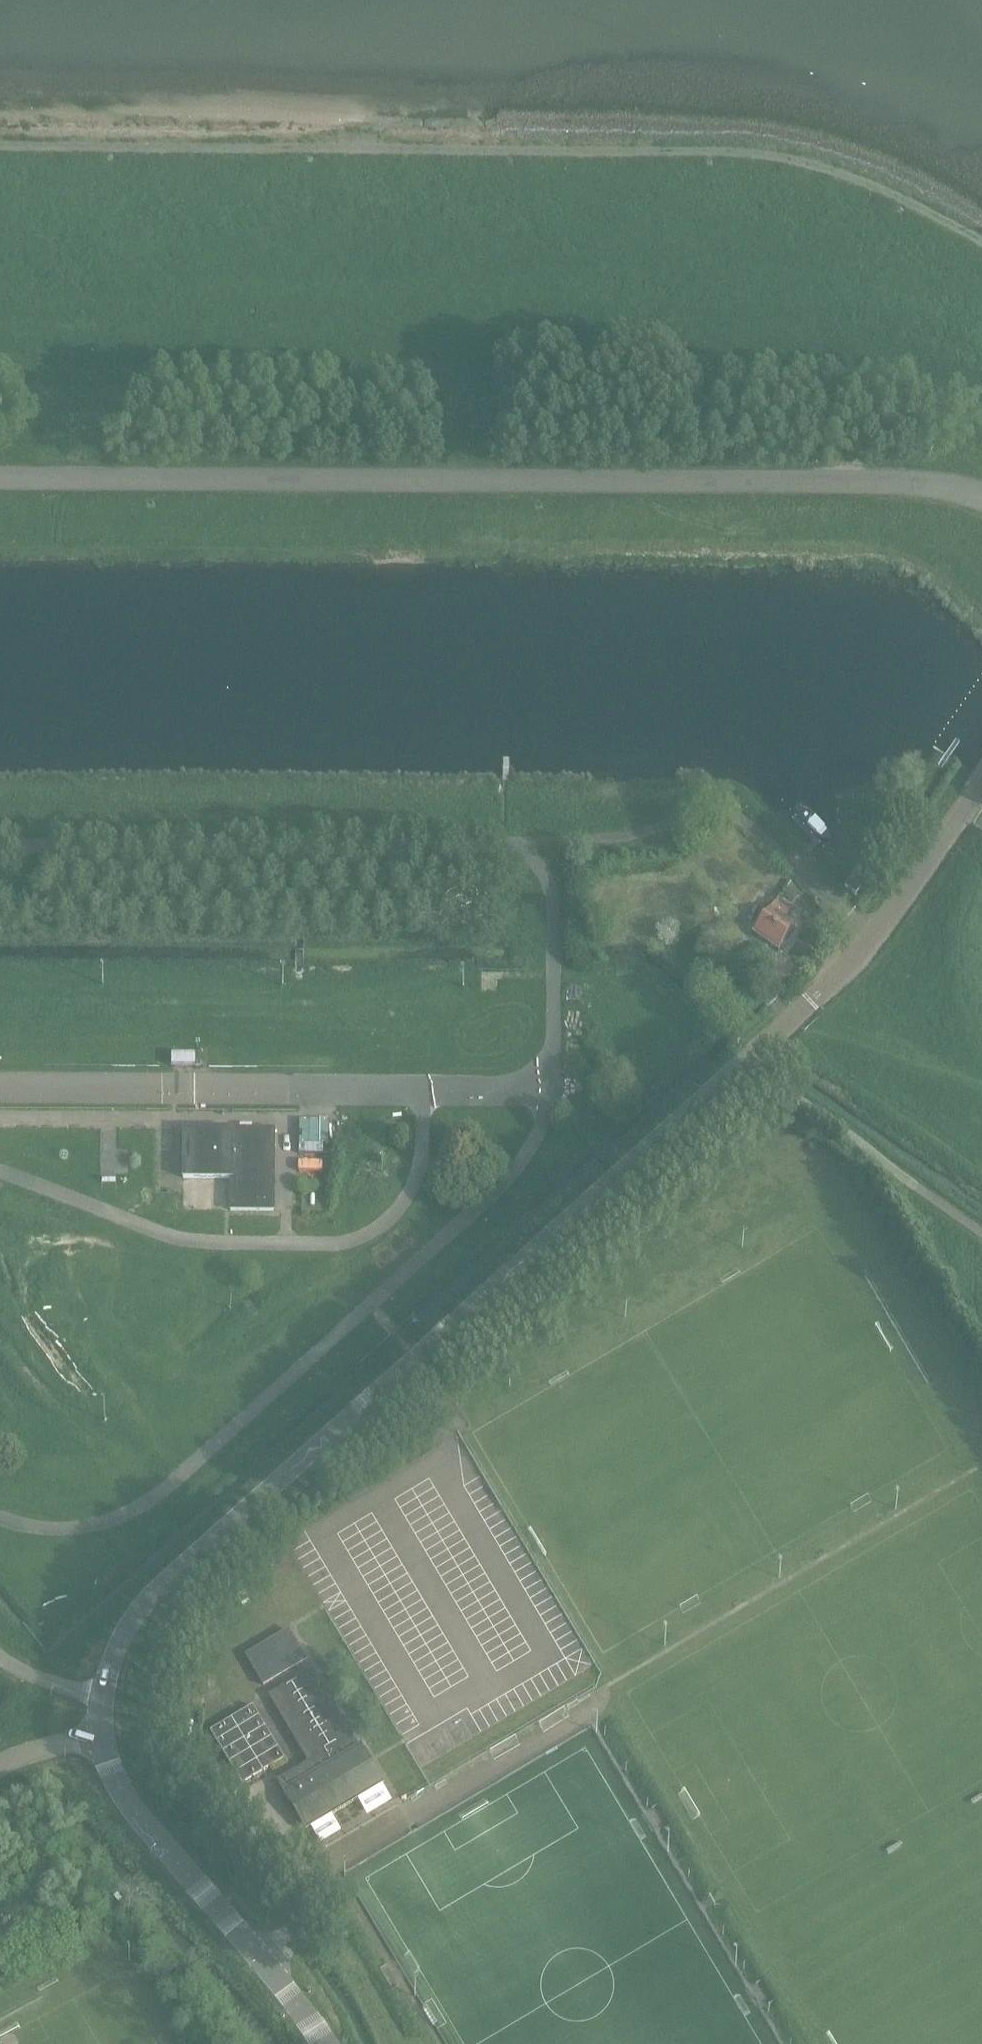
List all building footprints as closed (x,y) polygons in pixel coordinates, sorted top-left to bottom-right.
[(862,870),(868,875),(883,855),(876,850),(862,870)] [(769,912),(776,902),(777,902),(792,881),(770,866),(759,880),(757,879),(752,887),(770,900),(764,908),(769,912)] [(769,912),(754,933),(779,951),(795,927),(788,922),(793,915),(789,912),(790,911),(777,902),(776,902),(769,912)] [(172,1057),(172,1068),(197,1068),(197,1057),(172,1057)] [(183,1178),(231,1179),(231,1211),(274,1211),(274,1130),(183,1129),(183,1178)] [(289,1630),(269,1642),(247,1655),(264,1685),(307,1660),(289,1630)] [(278,1781),(284,1791),(359,1747),(313,1670),(270,1696),(310,1763),(278,1781)] [(253,1706),(210,1731),(242,1784),(284,1759),(253,1706)] [(359,1747),(284,1791),(307,1830),(384,1784),(361,1746),(359,1747)] [(119,1903),(123,1899),(118,1893),(114,1897),(119,1903)]
